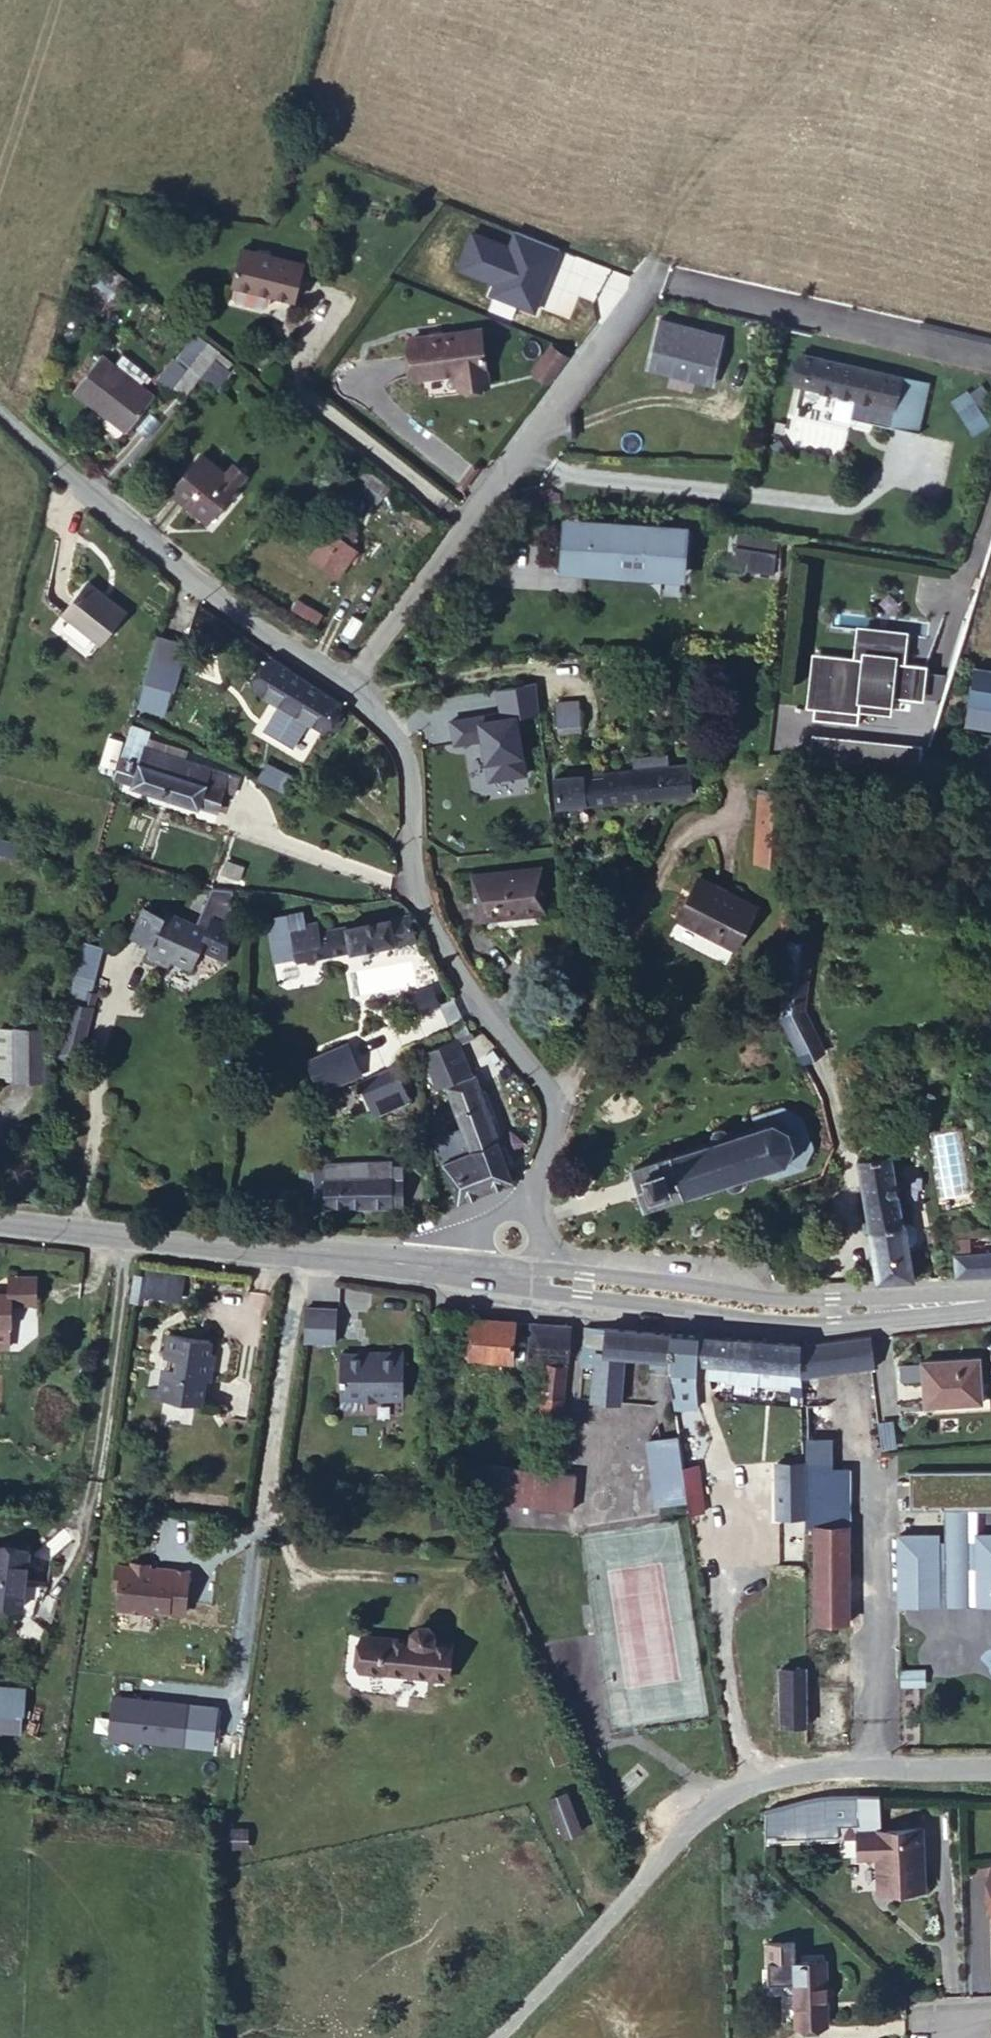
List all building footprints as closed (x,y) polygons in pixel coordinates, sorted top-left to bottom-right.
[(309,250),(244,235),(237,273),(240,274),(239,285),(242,291),(272,296),(275,281),(302,288),(309,250)] [(601,275),(579,261),(570,274),(591,289),(601,275)] [(650,351),(712,368),(721,331),(658,315),(650,351)] [(215,333),(206,327),(181,363),(170,381),(178,388),(194,367),(206,349),(215,333)] [(481,329),(417,339),(421,361),(452,356),(457,370),(487,365),(481,329)] [(219,358),(206,349),(194,367),(206,376),(219,358)] [(96,350),(73,384),(123,421),(147,388),(136,379),(126,372),(96,350)] [(709,379),(712,368),(650,351),(648,362),(709,379)] [(803,352),(797,383),(895,404),(892,425),(917,427),(927,379),(803,352)] [(170,381),(181,363),(167,353),(154,371),(170,381)] [(134,364),(126,372),(136,379),(142,371),(134,364)] [(961,401),(979,388),(973,378),(953,390),(961,401)] [(979,388),(961,401),(973,422),(990,412),(990,407),(979,388)] [(199,447),(169,487),(208,516),(238,476),(244,464),(230,454),(223,464),(199,447)] [(379,492),(388,479),(368,465),(359,478),(379,492)] [(590,521),(689,525),(689,519),(566,511),(567,564),(591,565),(590,521)] [(332,515),(324,529),(342,543),(351,528),(332,515)] [(688,569),(689,525),(590,521),(591,565),(688,569)] [(733,563),(775,566),(777,530),(735,527),(733,563)] [(305,557),(335,577),(353,551),(342,543),(324,529),(305,557)] [(95,637),(117,603),(81,577),(59,611),(95,637)] [(201,630),(159,612),(157,686),(186,693),(201,630)] [(915,692),(919,664),(920,657),(900,654),(902,634),(861,629),(859,651),(820,644),(813,698),(857,704),(859,694),(859,684),(889,687),(915,692)] [(329,685),(272,646),(253,674),(272,687),(263,700),(288,715),(295,703),(310,714),(313,712),(318,716),(325,707),(318,702),(329,685)] [(973,657),(964,697),(990,703),(990,661),(973,657)] [(941,695),(949,668),(919,664),(915,692),(941,695)] [(859,684),(859,694),(888,699),(889,687),(859,684)] [(525,685),(503,690),(508,709),(531,706),(525,685)] [(551,695),(552,724),(577,722),(577,695),(551,695)] [(783,700),(772,699),(764,699),(760,719),(780,722),(783,700)] [(137,739),(122,734),(114,762),(128,766),(137,739)] [(137,759),(129,780),(232,809),(238,786),(223,780),(226,769),(159,747),(154,763),(137,759)] [(248,772),(279,788),(287,774),(260,755),(248,772)] [(580,772),(551,772),(553,802),(699,794),(698,764),(617,768),(615,759),(581,761),(580,772)] [(753,784),(748,847),(777,849),(779,786),(753,784)] [(750,892),(694,864),(676,904),(734,933),(750,892)] [(544,908),(543,870),(474,871),(473,908),(544,908)] [(126,929),(146,939),(156,912),(138,904),(126,929)] [(156,912),(146,939),(142,952),(163,962),(167,951),(188,961),(201,925),(158,907),(156,912)] [(319,921),(292,926),(299,955),(404,932),(399,913),(321,928),(319,921)] [(799,927),(783,923),(774,1009),(814,1084),(827,1077),(808,1039),(813,1036),(792,1003),(799,927)] [(442,985),(419,997),(428,1013),(450,1002),(442,985)] [(72,1007),(54,1047),(70,1056),(93,1005),(82,1000),(77,1010),(72,1007)] [(11,1026),(12,1038),(18,1040),(41,1037),(40,1022),(11,1026)] [(18,1040),(22,1091),(46,1089),(41,1037),(18,1040)] [(22,1091),(18,1040),(12,1038),(0,1040),(0,1094),(22,1091)] [(327,1058),(340,1087),(379,1072),(366,1042),(327,1058)] [(484,1076),(472,1045),(437,1059),(450,1090),(484,1076)] [(426,1104),(413,1067),(374,1081),(385,1119),(426,1104)] [(473,1205),(520,1184),(483,1085),(459,1093),(476,1137),(486,1159),(460,1171),(473,1205)] [(700,1140),(626,1171),(639,1202),(705,1177),(713,1183),(723,1180),(725,1170),(761,1156),(766,1164),(789,1153),(801,1136),(808,1131),(795,1106),(781,1113),(777,1103),(746,1117),(747,1122),(715,1136),(713,1130),(698,1135),(700,1140)] [(486,1159),(476,1137),(451,1147),(460,1171),(486,1159)] [(870,1154),(879,1273),(906,1272),(900,1154),(870,1154)] [(329,1162),(330,1178),(373,1178),(373,1162),(329,1162)] [(324,1200),(324,1163),(311,1164),(311,1199),(324,1200)] [(395,1204),(406,1203),(406,1163),(395,1163),(394,1179),(395,1204)] [(330,1178),(330,1200),(395,1204),(394,1179),(373,1178),(330,1178)] [(976,1239),(960,1238),(960,1251),(976,1250),(976,1239)] [(960,1251),(962,1271),(990,1270),(990,1249),(976,1250),(960,1251)] [(0,1289),(23,1288),(23,1266),(0,1266),(0,1288),(0,1289)] [(122,1266),(119,1294),(135,1297),(140,1269),(122,1266)] [(331,1301),(300,1299),(300,1332),(329,1332),(331,1301)] [(602,1342),(603,1322),(578,1306),(577,1352),(595,1367),(597,1343),(602,1342)] [(202,1320),(154,1314),(152,1337),(160,1338),(158,1349),(153,1348),(149,1375),(144,1375),(143,1384),(193,1389),(196,1363),(202,1363),(206,1334),(201,1333),(202,1320)] [(507,1316),(468,1314),(468,1346),(508,1349),(507,1316)] [(541,1407),(562,1408),(566,1321),(525,1318),(525,1348),(543,1350),(541,1407)] [(663,1358),(694,1358),(695,1328),(603,1322),(602,1342),(597,1343),(595,1367),(596,1388),(622,1391),(624,1345),(661,1347),(663,1358)] [(865,1326),(793,1334),(795,1358),(808,1358),(863,1352),(867,1351),(865,1326)] [(795,1358),(793,1334),(707,1329),(706,1369),(725,1370),(725,1374),(795,1374),(795,1358)] [(366,1341),(337,1343),(337,1384),(352,1385),(353,1390),(372,1389),(372,1383),(397,1384),(395,1339),(366,1338),(366,1341)] [(977,1352),(916,1355),(919,1408),(980,1405),(977,1352)] [(698,1398),(694,1375),(694,1358),(663,1358),(664,1373),(669,1403),(698,1398)] [(795,1358),(795,1374),(798,1375),(809,1368),(808,1358),(795,1358)] [(801,1394),(802,1412),(826,1412),(826,1392),(805,1394),(801,1394)] [(802,1412),(803,1433),(828,1432),(826,1412),(802,1412)] [(803,1459),(808,1459),(828,1459),(828,1432),(803,1433),(803,1459)] [(648,1450),(678,1452),(675,1433),(647,1438),(648,1450)] [(682,1472),(680,1460),(678,1452),(648,1450),(653,1475),(682,1472)] [(795,1455),(766,1456),(768,1512),(796,1511),(796,1508),(795,1477),(795,1455)] [(809,1476),(809,1507),(810,1518),(845,1518),(849,1518),(847,1458),(828,1459),(808,1459),(809,1476)] [(585,1467),(480,1459),(479,1496),(583,1503),(585,1467)] [(682,1472),(687,1507),(688,1508),(704,1505),(696,1459),(680,1460),(682,1472)] [(907,1467),(909,1505),(946,1505),(946,1538),(938,1538),(937,1530),(898,1530),(899,1600),(940,1597),(939,1569),(946,1568),(947,1577),(969,1576),(969,1567),(977,1569),(978,1597),(990,1597),(990,1528),(976,1528),(976,1538),(967,1537),(967,1505),(990,1503),(990,1465),(907,1467)] [(659,1512),(687,1507),(682,1472),(653,1475),(659,1512)] [(795,1477),(796,1508),(809,1507),(809,1476),(795,1477)] [(845,1518),(810,1518),(812,1611),(849,1609),(845,1518)] [(30,1540),(0,1536),(0,1590),(23,1593),(30,1540)] [(171,1587),(185,1588),(189,1557),(168,1555),(168,1560),(161,1560),(160,1554),(151,1551),(150,1540),(128,1537),(127,1541),(105,1540),(102,1570),(110,1572),(110,1594),(170,1598),(171,1587)] [(184,1598),(185,1588),(171,1587),(170,1598),(184,1598)] [(414,1620),(361,1618),(361,1661),(385,1663),(386,1656),(451,1661),(453,1622),(434,1620),(430,1608),(420,1607),(414,1611),(414,1620)] [(778,1705),(806,1706),(804,1647),(778,1646),(778,1705)] [(21,1732),(24,1682),(0,1681),(0,1731),(21,1732)] [(564,1834),(583,1826),(565,1786),(547,1794),(564,1834)] [(240,1818),(219,1818),(219,1844),(241,1844),(240,1818)] [(922,1822),(860,1823),(860,1850),(878,1850),(880,1883),(924,1880),(922,1822)] [(788,2010),(825,2010),(824,1948),(786,1947),(788,2010)]
